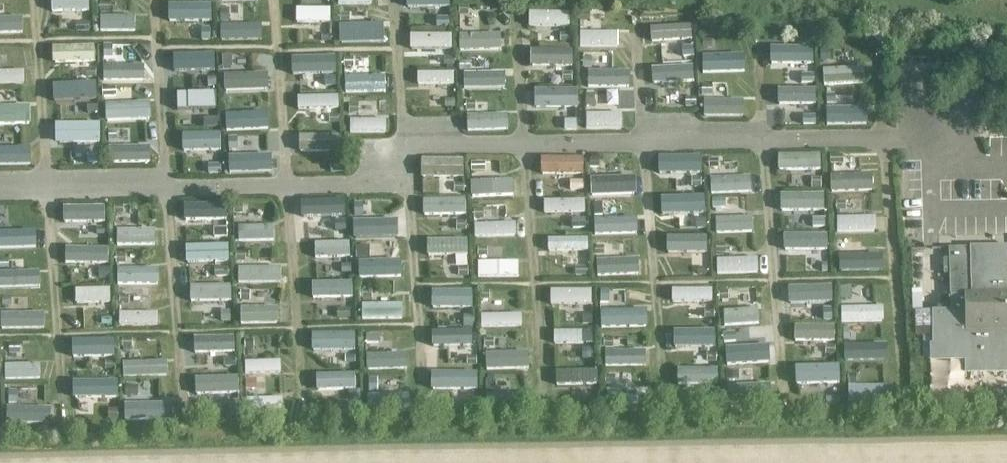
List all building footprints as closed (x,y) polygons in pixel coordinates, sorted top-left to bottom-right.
[(89,0),(52,0),(52,12),(88,12),(89,0)] [(210,20),(210,5),(170,5),(170,20),(210,20)] [(508,14),(510,7),(500,5),(499,12),(508,14)] [(330,23),(330,9),(296,9),(296,23),(330,23)] [(569,12),(529,12),(528,26),(569,27),(569,12)] [(101,16),(101,31),(135,31),(135,16),(101,16)] [(0,19),(0,33),(13,33),(13,19),(0,19)] [(377,42),(376,27),(339,28),(339,43),(377,42)] [(690,39),(690,27),(654,29),(655,42),(690,39)] [(257,28),(221,29),(221,41),(257,41),(257,28)] [(580,33),(580,47),(617,47),(617,33),(580,33)] [(410,34),(410,49),(451,49),(451,35),(410,34)] [(460,35),(460,51),(501,51),(501,34),(460,35)] [(52,47),(53,63),(94,62),(94,46),(52,47)] [(771,48),(771,63),(813,62),(813,48),(771,48)] [(530,50),(530,66),(572,67),(572,50),(530,50)] [(177,67),(213,67),(213,55),(177,55),(177,67)] [(299,71),(334,70),(335,57),(298,58),(299,71)] [(743,72),(743,60),(702,61),(702,73),(743,72)] [(693,66),(655,68),(656,83),(693,81),(693,66)] [(143,81),(143,68),(103,69),(103,81),(143,81)] [(862,84),(861,70),(823,71),(823,86),(862,84)] [(24,83),(24,71),(0,72),(0,84),(24,83)] [(417,73),(417,84),(453,84),(453,73),(417,73)] [(268,91),(268,74),(224,75),(224,92),(268,91)] [(584,87),(620,87),(620,74),(584,75),(584,87)] [(502,76),(461,76),(461,89),(502,88),(502,76)] [(345,78),(345,93),(385,92),(385,77),(345,78)] [(58,94),(59,99),(97,98),(97,84),(57,85),(57,94),(58,94)] [(815,89),(779,90),(779,102),(815,102),(815,89)] [(535,90),(535,109),(578,109),(578,90),(535,90)] [(177,93),(177,110),(216,110),(216,93),(177,93)] [(338,108),(338,96),(297,97),(298,109),(338,108)] [(704,101),(704,116),(740,117),(740,101),(704,101)] [(105,105),(106,122),(150,120),(150,103),(105,105)] [(30,107),(0,107),(0,126),(31,125),(30,107)] [(826,109),(827,125),(861,124),(861,109),(826,109)] [(622,113),(586,114),(586,128),(621,128),(622,113)] [(467,130),(504,129),(504,115),(466,116),(467,130)] [(227,130),(263,129),(263,117),(226,118),(227,130)] [(350,132),(386,132),(386,120),(350,120),(350,132)] [(67,137),(98,137),(98,125),(66,125),(67,137)] [(186,149),(220,148),(220,134),(186,135),(186,149)] [(342,135),(299,135),(300,153),(341,152),(342,135)] [(28,165),(28,150),(0,150),(0,166),(28,165)] [(142,163),(143,150),(109,151),(109,163),(142,163)] [(778,171),(821,170),(820,155),(777,155),(778,171)] [(231,157),(231,172),(266,172),(265,156),(231,157)] [(583,174),(583,158),(541,157),(541,174),(583,174)] [(659,171),(701,171),(701,158),(658,159),(659,171)] [(421,160),(421,179),(463,178),(464,160),(421,160)] [(873,191),(872,175),(830,177),(831,193),(873,191)] [(590,179),(591,196),(636,195),(635,177),(590,179)] [(513,180),(470,182),(471,198),(513,196),(513,180)] [(751,181),(711,181),(710,194),(752,193),(751,181)] [(781,212),(824,211),(824,195),(781,195),(781,212)] [(668,198),(669,213),(705,212),(704,197),(668,198)] [(423,200),(423,215),(465,215),(465,199),(423,200)] [(303,202),(304,214),(344,213),(344,200),(303,202)] [(544,213),(585,212),(584,200),(544,200),(544,213)] [(184,205),(184,221),(227,220),(227,205),(184,205)] [(69,208),(69,220),(105,220),(105,208),(69,208)] [(716,234),(753,233),(752,217),(715,218),(716,234)] [(875,217),(837,217),(837,232),(875,232),(875,217)] [(595,235),(638,234),(637,219),(594,220),(595,235)] [(516,223),(474,225),(475,237),(516,236),(516,223)] [(273,240),(273,226),(238,226),(238,241),(273,240)] [(355,239),(391,238),(390,226),(354,226),(355,239)] [(117,230),(117,245),(155,245),(155,230),(117,230)] [(37,247),(37,233),(0,234),(0,249),(37,247)] [(827,247),(827,235),(791,234),(791,247),(827,247)] [(708,249),(708,237),(668,236),(668,249),(708,249)] [(547,239),(548,251),(588,250),(588,238),(547,239)] [(434,241),(434,254),(467,254),(467,241),(434,241)] [(349,242),(315,243),(315,258),(350,257),(349,242)] [(186,263),(229,262),(229,245),(186,246),(186,263)] [(970,248),(970,249),(949,249),(950,311),(931,312),(932,360),(967,359),(967,372),(1006,372),(1006,247),(970,248)] [(68,249),(68,261),(108,261),(108,249),(68,249)] [(837,272),(879,271),(879,256),(837,256),(837,272)] [(717,259),(717,274),(758,273),(757,258),(717,259)] [(519,262),(478,262),(478,277),(519,277),(519,262)] [(633,263),(596,264),(596,276),(634,276),(633,263)] [(400,277),(399,265),(358,266),(359,278),(400,277)] [(238,283),(280,283),(280,268),(238,268),(238,283)] [(159,285),(159,269),(118,269),(118,285),(159,285)] [(35,275),(0,275),(0,288),(36,287),(35,275)] [(313,299),(352,298),(352,283),(312,284),(313,299)] [(195,299),(231,299),(231,286),(194,287),(195,299)] [(790,287),(791,300),(831,298),(830,286),(790,287)] [(110,289),(75,289),(74,303),(109,302),(110,289)] [(671,302),(712,301),(712,289),(671,289),(671,302)] [(550,290),(550,304),(591,305),(591,290),(550,290)] [(432,291),(431,303),(472,304),(472,292),(432,291)] [(402,304),(362,304),(362,320),(402,319),(402,304)] [(841,308),(841,323),(883,322),(883,307),(841,308)] [(241,308),(241,325),(278,324),(278,308),(241,308)] [(723,311),(724,326),(759,324),(759,309),(723,311)] [(601,328),(647,327),(647,311),(601,311),(601,328)] [(157,325),(158,313),(119,313),(119,325),(157,325)] [(481,327),(522,327),(522,314),(481,315),(481,327)] [(37,316),(1,316),(1,329),(38,329),(37,316)] [(835,339),(834,326),(798,326),(798,339),(835,339)] [(440,332),(440,344),(475,343),(476,331),(440,332)] [(554,331),(553,344),(594,343),(594,331),(554,331)] [(715,345),(715,331),(677,331),(677,345),(715,345)] [(313,334),(313,346),(354,346),(354,333),(313,334)] [(234,337),(198,338),(198,350),(234,349),(234,337)] [(74,355),(114,354),(114,340),(74,341),(74,355)] [(884,348),(843,348),(843,361),(884,361),(884,348)] [(764,363),(764,350),(723,351),(723,363),(764,363)] [(646,366),(646,354),(604,354),(604,367),(646,366)] [(521,369),(522,355),(485,355),(485,370),(521,369)] [(403,369),(403,357),(366,357),(367,370),(403,369)] [(280,361),(245,362),(245,374),(281,373),(280,361)] [(5,380),(40,379),(40,364),(5,364),(5,380)] [(123,365),(123,377),(159,377),(159,364),(123,365)] [(837,381),(837,366),(797,366),(797,382),(837,381)] [(682,370),(682,382),(718,382),(718,370),(682,370)] [(556,371),(556,386),(597,385),(597,371),(556,371)] [(477,390),(477,373),(431,373),(431,390),(477,390)] [(317,391),(354,390),(354,374),(316,375),(317,391)] [(238,393),(238,378),(197,380),(197,394),(238,393)] [(118,396),(118,382),(77,382),(76,396),(118,396)] [(726,403),(769,401),(769,385),(725,387),(726,403)] [(847,388),(847,400),(887,400),(887,388),(847,388)] [(647,390),(607,391),(606,404),(647,404),(647,390)] [(518,394),(486,394),(486,407),(518,407),(518,394)] [(368,396),(368,410),(405,410),(406,396),(368,396)] [(282,398),(247,399),(247,411),(282,410),(282,398)] [(162,417),(162,402),(127,402),(128,418),(162,417)] [(46,420),(46,408),(8,407),(8,419),(46,420)]
